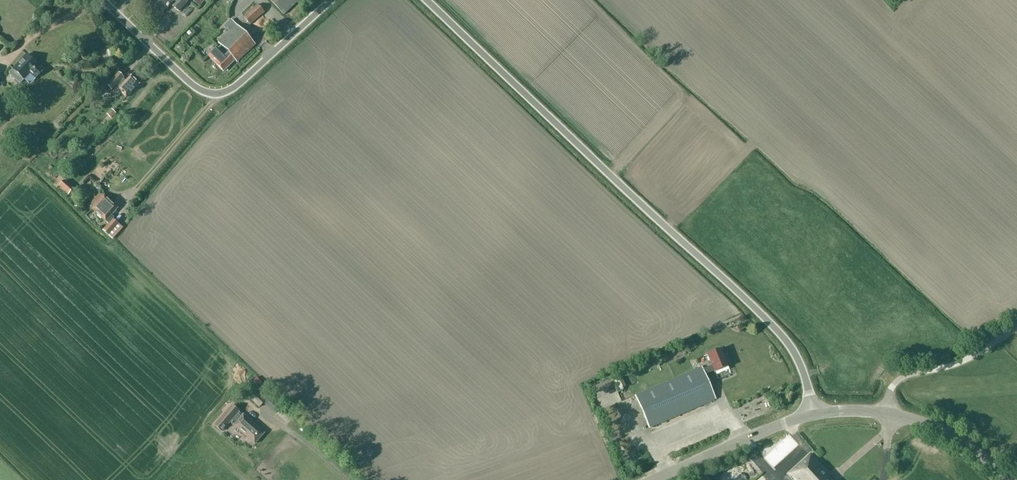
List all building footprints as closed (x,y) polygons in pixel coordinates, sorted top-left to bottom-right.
[(176,1),(175,0),(150,0),(149,1),(156,7),(155,9),(155,11),(156,12),(158,13),(160,13),(161,12),(162,12),(170,4),(178,11),(189,0),(177,0),(176,1)] [(284,15),(299,0),(269,0),(284,15)] [(257,4),(243,17),(249,24),(264,12),(257,4)] [(223,71),(235,60),(237,62),(255,44),(236,25),(231,19),(224,26),(229,32),(218,43),(226,51),(223,54),(217,48),(208,56),(216,64),(223,71)] [(26,54),(13,69),(9,73),(20,83),(29,73),(35,78),(43,70),(26,54)] [(131,76),(125,81),(122,78),(123,77),(119,73),(107,85),(111,90),(114,87),(117,90),(125,98),(139,84),(131,76)] [(106,114),(110,118),(116,113),(111,109),(106,114)] [(59,176),(52,183),(57,188),(59,185),(68,194),(66,196),(73,203),(81,194),(77,190),(72,196),(69,193),(74,188),(64,180),(59,176)] [(109,217),(117,208),(104,196),(103,196),(99,193),(88,205),(93,208),(92,209),(108,224),(103,230),(108,235),(112,239),(123,227),(118,224),(113,219),(112,219),(109,217)] [(707,355),(712,365),(702,369),(701,367),(635,396),(649,428),(715,399),(705,374),(714,370),(714,372),(727,366),(720,349),(707,355)] [(250,398),(259,407),(270,395),(261,387),(250,398)] [(601,394),(595,397),(604,415),(609,413),(601,394)] [(266,405),(274,414),(282,407),(273,398),(266,405)] [(243,414),(242,415),(238,412),(239,411),(232,405),(214,425),(221,431),(230,421),(234,425),(233,425),(254,444),(264,433),(243,414)] [(764,458),(775,471),(793,454),(799,449),(789,436),(764,458)] [(810,454),(789,473),(795,479),(830,479),(827,477),(829,475),(810,454)]
